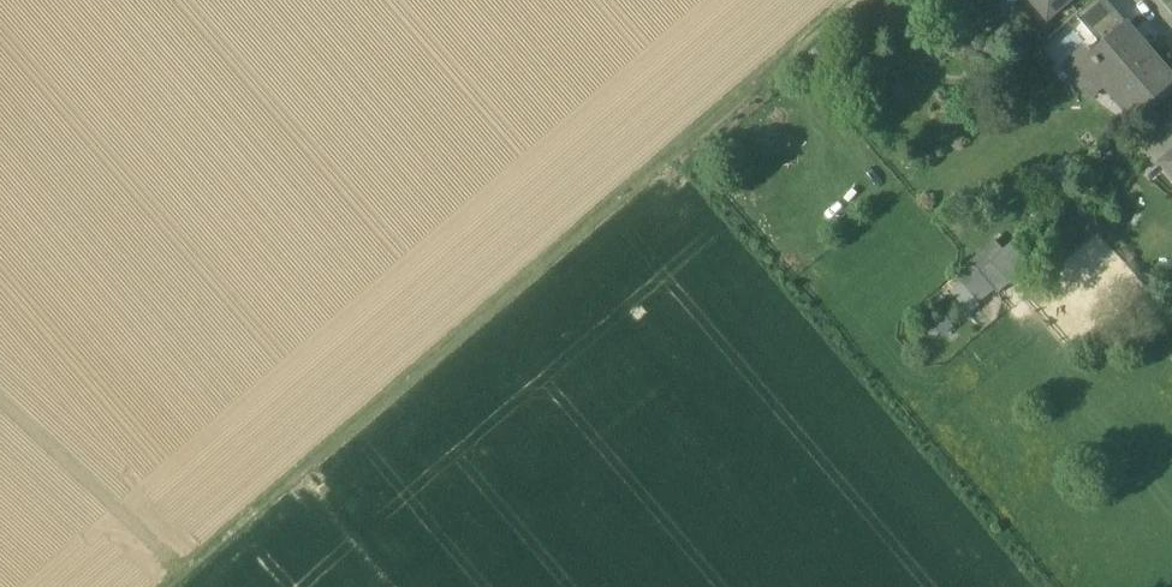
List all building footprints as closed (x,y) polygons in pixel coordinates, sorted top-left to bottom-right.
[(1048,16),(1047,16),(1049,18),(1069,0),(1035,0),(1048,16)] [(1107,0),(1094,0),(1076,15),(1103,46),(1128,24),(1107,0)] [(1128,24),(1103,46),(1092,55),(1086,48),(1064,67),(1090,98),(1111,80),(1138,112),(1171,82),(1171,75),(1128,24)] [(1140,149),(1157,169),(1162,164),(1161,163),(1171,153),(1171,123),(1171,122),(1140,149)] [(1161,163),(1162,164),(1171,175),(1171,153),(1161,163)] [(1009,283),(990,261),(1006,247),(999,238),(971,261),(983,275),(995,288),(998,292),(1009,283)] [(1014,256),(1006,247),(990,261),(1009,283),(1033,263),(1021,249),(1014,256)] [(995,288),(983,275),(974,283),(985,297),(995,288)]
